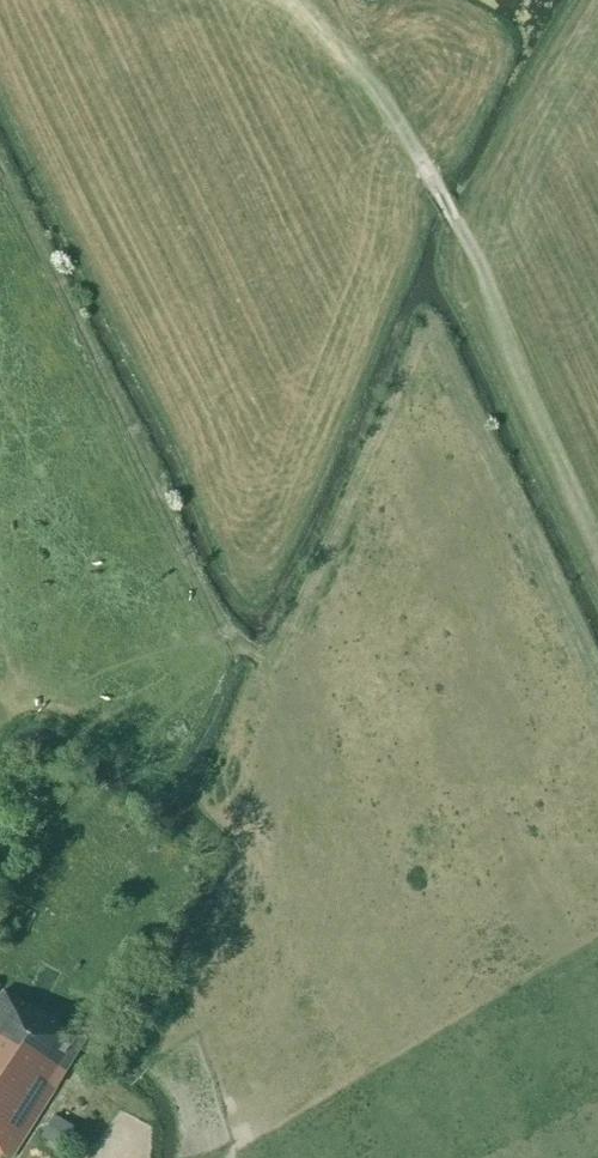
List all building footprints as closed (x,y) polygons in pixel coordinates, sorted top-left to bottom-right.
[(3,1157),(11,1157),(83,1040),(1,990),(0,992),(0,1156),(3,1157)]
